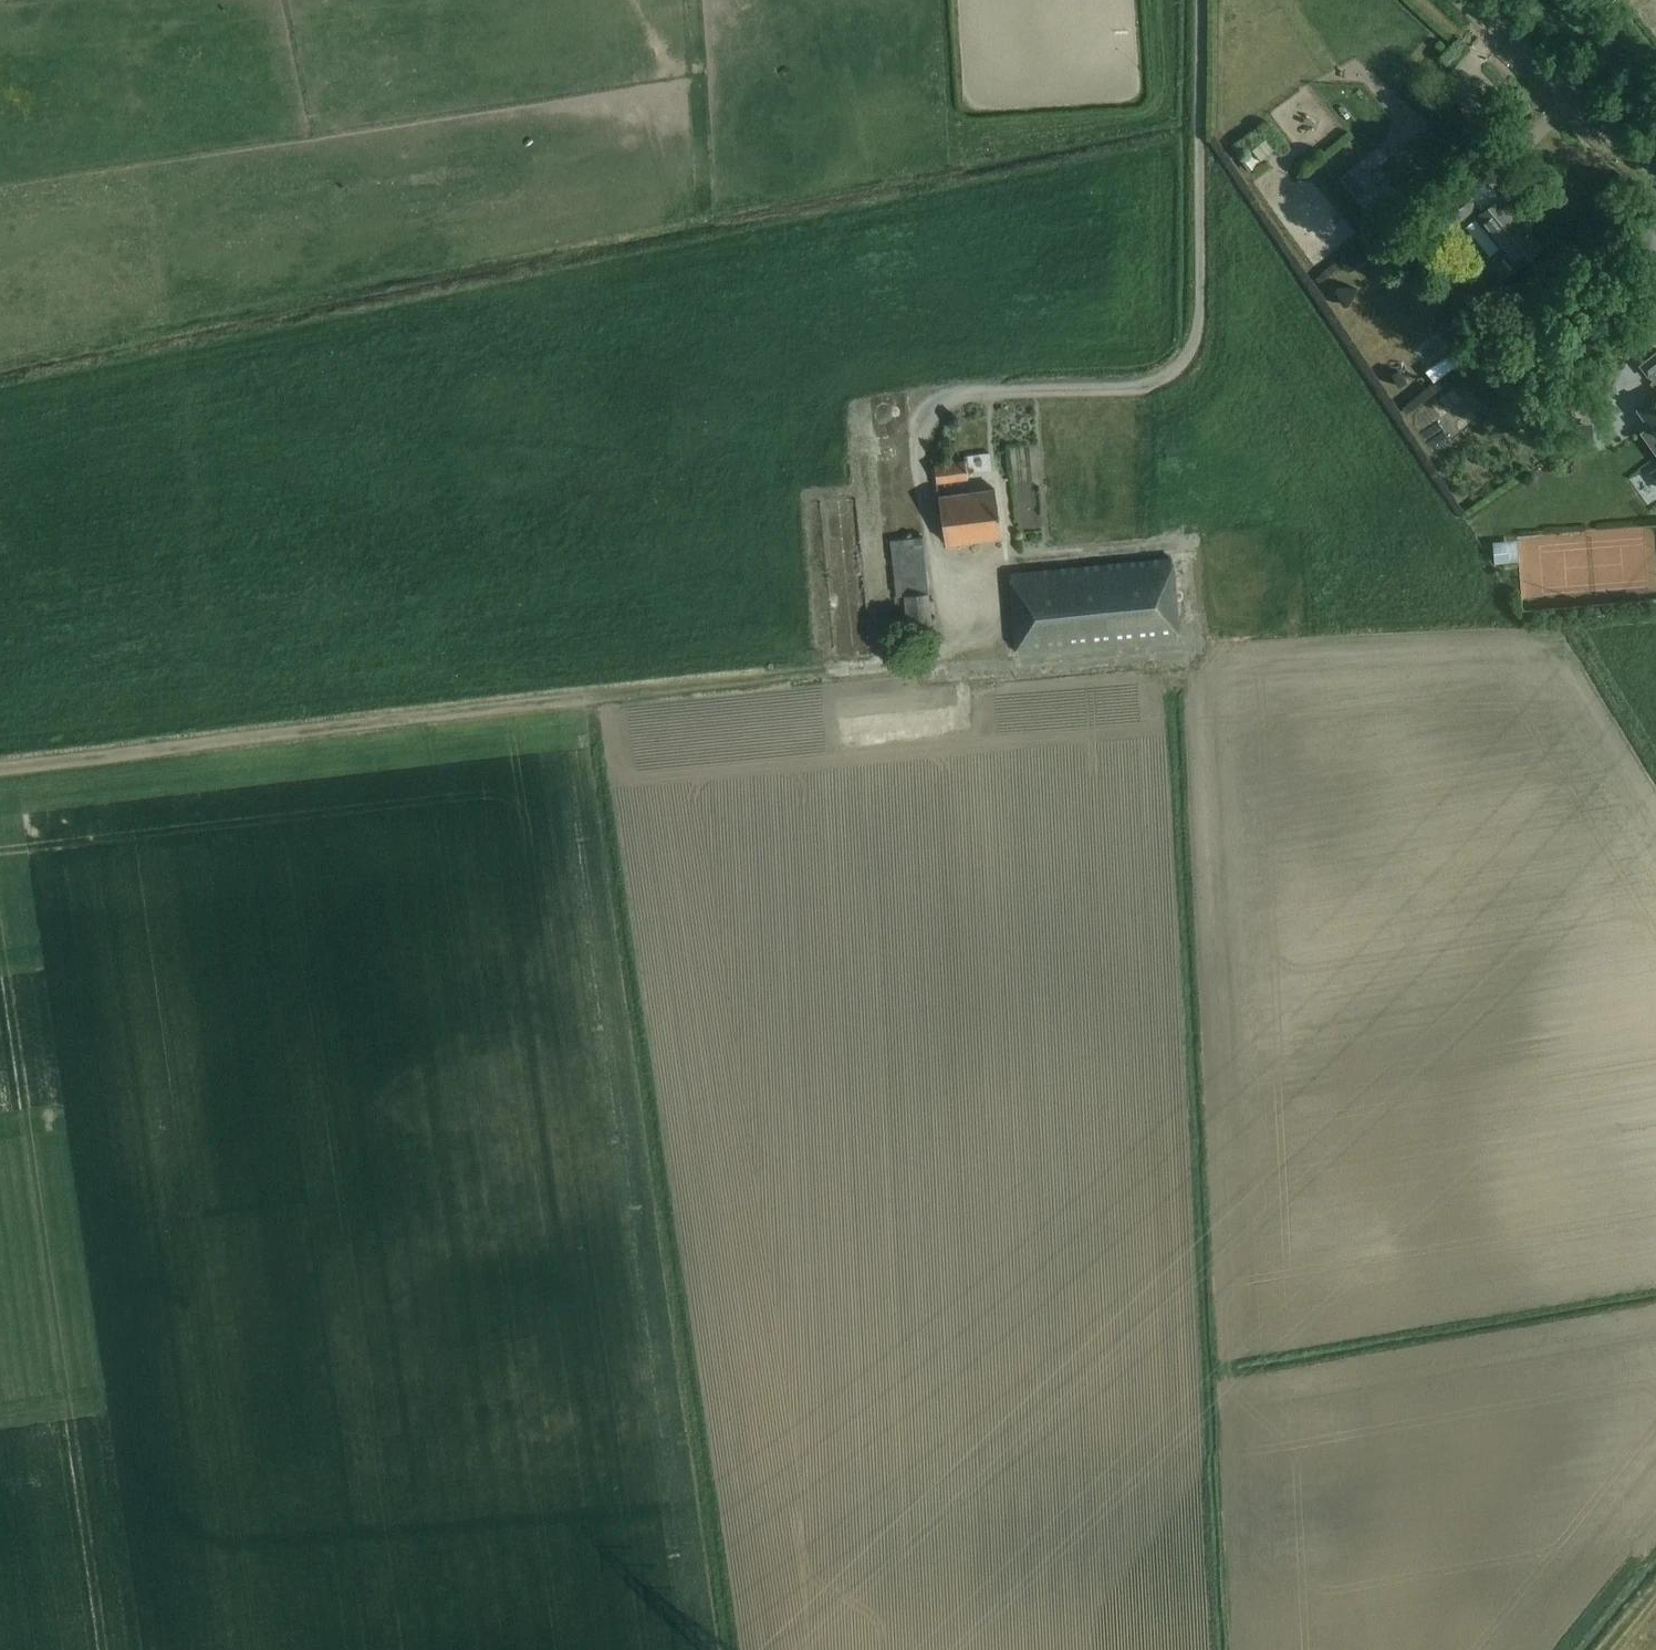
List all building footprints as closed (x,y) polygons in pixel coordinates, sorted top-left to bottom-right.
[(1360,175),(1338,187),(1357,218),(1378,206),(1360,175)] [(1448,228),(1477,206),(1465,191),(1437,214),(1448,228)] [(1503,196),(1485,209),(1477,216),(1503,248),(1485,263),(1500,281),(1518,267),(1525,261),(1543,247),(1530,232),(1532,231),(1530,229),(1526,232),(1511,214),(1515,211),(1503,196)] [(1414,234),(1424,245),(1445,226),(1435,215),(1414,234)] [(1428,386),(1452,369),(1434,344),(1410,361),(1428,386)] [(1645,363),(1641,365),(1655,384),(1655,372),(1655,371),(1655,354),(1645,363)] [(1642,413),(1655,432),(1655,402),(1642,413)] [(1595,448),(1594,423),(1564,425),(1565,450),(1595,448)] [(933,465),(935,482),(967,478),(965,461),(933,465)] [(994,488),(937,496),(944,544),(1001,536),(994,488)] [(934,644),(922,536),(889,540),(896,604),(904,603),(909,646),(934,644)] [(1512,551),(1488,554),(1490,574),(1514,571),(1512,551)] [(1178,637),(1173,580),(1171,558),(1010,574),(1017,653),(1178,637)]
